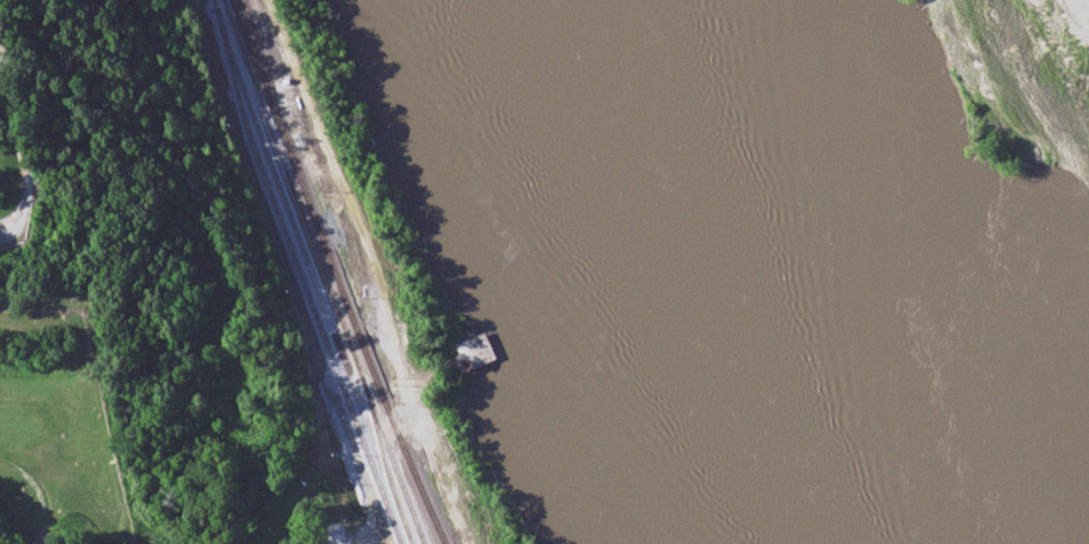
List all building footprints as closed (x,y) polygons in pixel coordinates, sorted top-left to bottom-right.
[(497,361),(485,334),(453,349),(465,376),(497,361)]
